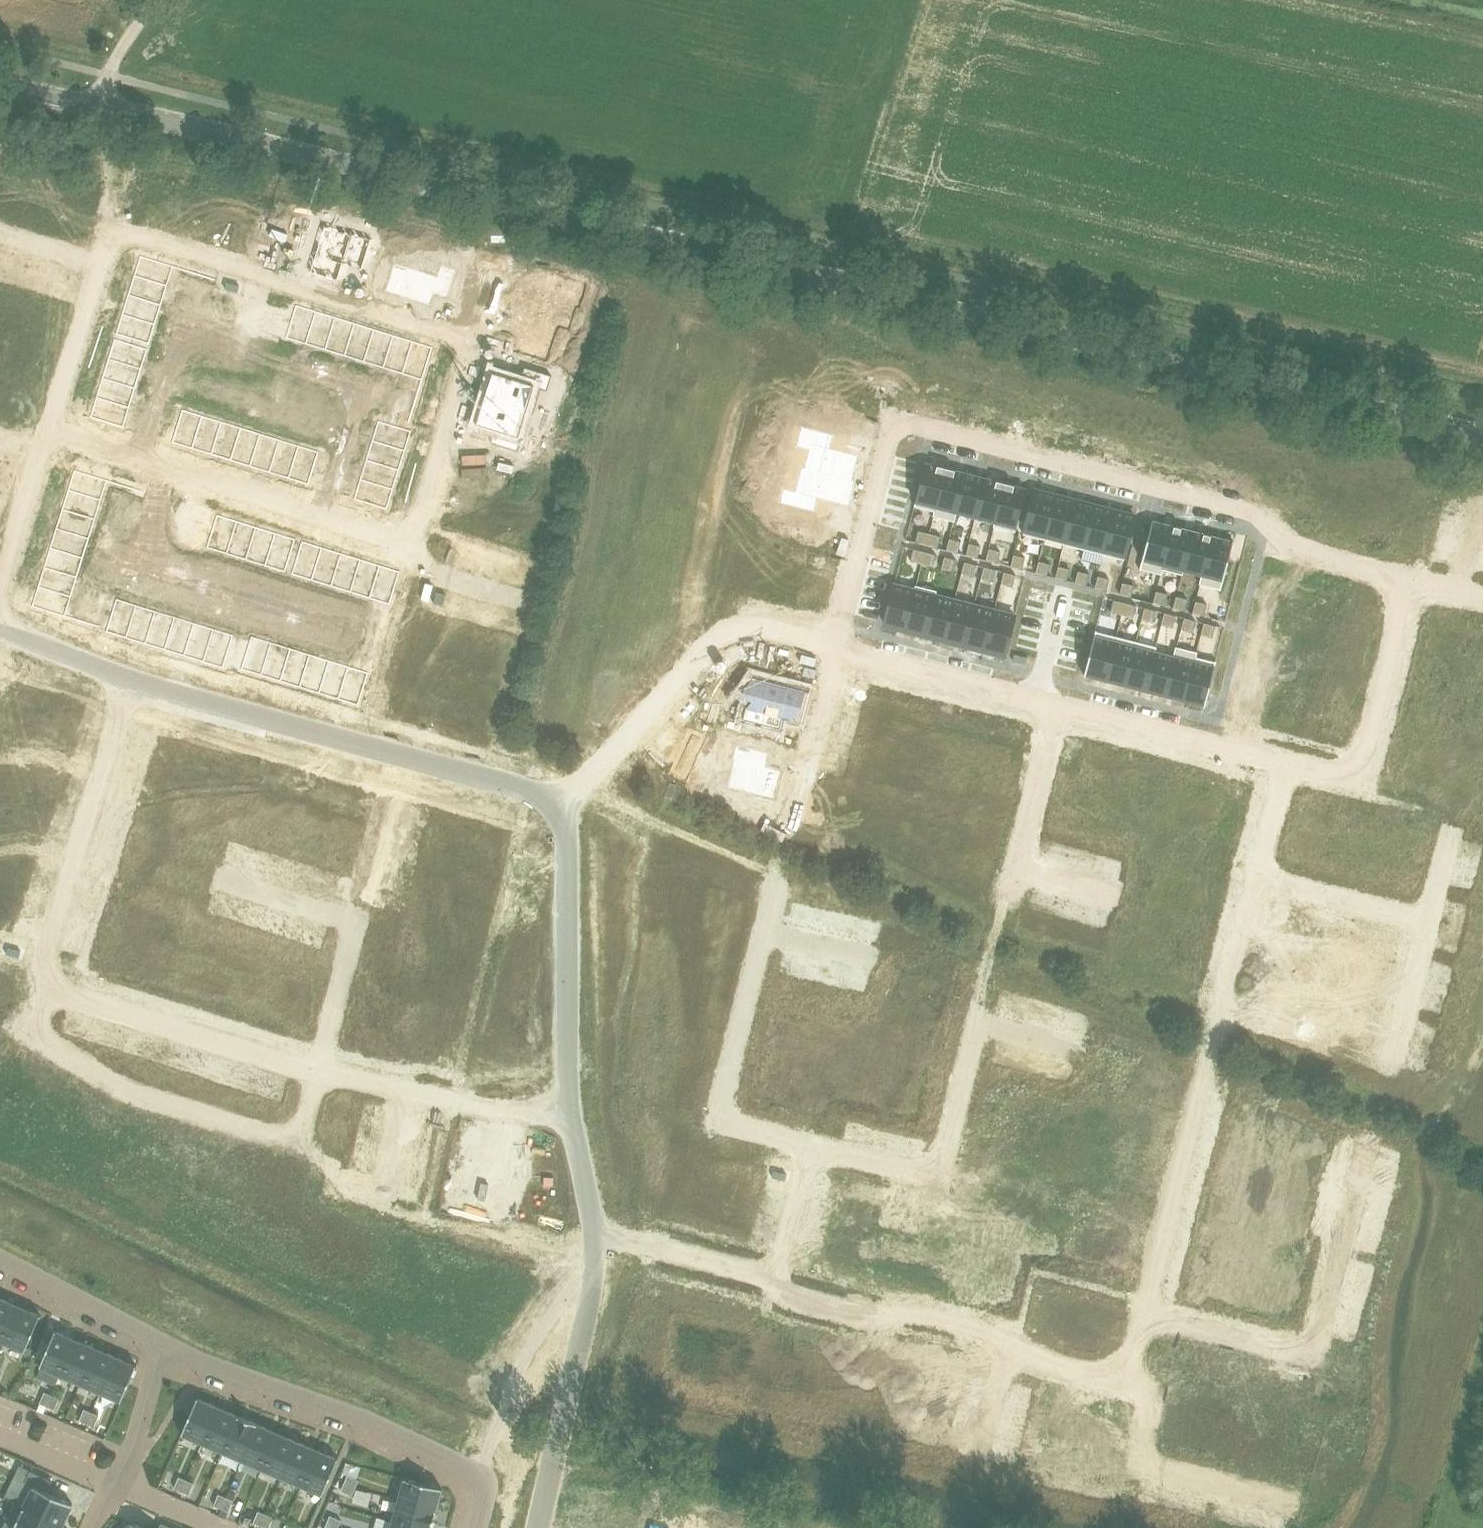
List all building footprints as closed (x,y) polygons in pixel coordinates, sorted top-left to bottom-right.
[(324,225),(310,272),(338,281),(343,264),(362,270),(372,239),(351,232),(351,233),(324,225)] [(140,256),(134,276),(167,286),(173,266),(140,256)] [(385,289),(384,291),(386,292),(387,291),(402,296),(402,297),(404,297),(411,299),(411,300),(413,300),(428,304),(428,305),(430,305),(431,303),(434,293),(447,298),(456,269),(441,264),(437,276),(396,263),(396,262),(394,262),(393,264),(386,289),(385,289)] [(514,306),(513,307),(555,320),(555,321),(567,324),(574,302),(575,303),(580,286),(542,274),(537,289),(521,284),(514,306)] [(134,276),(128,295),(161,305),(167,286),(134,276)] [(200,284),(197,295),(208,299),(212,288),(200,284)] [(128,295),(122,314),(155,325),(161,305),(128,295)] [(197,295),(193,306),(205,309),(208,299),(197,295)] [(296,305),(286,338),(306,344),(316,311),(296,305)] [(512,306),(506,328),(523,333),(518,348),(544,356),(555,321),(555,320),(513,307),(514,306),(512,306)] [(316,311),(306,344),(325,350),(335,317),(316,311)] [(122,314),(115,334),(149,345),(155,325),(122,314)] [(335,317),(325,350),(344,356),(355,323),(335,317)] [(188,323),(185,334),(196,337),(200,327),(188,323)] [(355,323),(344,356),(364,362),(374,329),(355,323)] [(374,329),(364,362),(383,368),(393,335),(374,329)] [(185,334),(181,344),(193,348),(196,337),(185,334)] [(393,335),(383,368),(402,374),(413,341),(393,335)] [(114,339),(108,359),(141,369),(148,349),(114,339)] [(413,341),(402,374),(422,381),(433,347),(413,341)] [(108,359),(102,378),(135,389),(141,369),(108,359)] [(492,372),(484,396),(526,410),(534,413),(541,389),(547,390),(552,375),(525,367),(521,381),(492,372)] [(174,368),(171,378),(183,382),(186,371),(174,368)] [(205,368),(201,380),(212,383),(216,372),(205,368)] [(286,371),(282,382),(293,386),(296,374),(286,371)] [(224,374),(221,386),(231,389),(235,378),(224,374)] [(296,374),(293,386),(303,389),(307,378),(296,374)] [(102,378),(96,397),(129,408),(135,389),(102,378)] [(171,378),(168,389),(179,393),(183,382),(171,378)] [(235,378),(231,389),(242,393),(246,381),(235,378)] [(324,383),(321,395),(331,398),(335,386),(324,383)] [(263,386),(259,398),(270,401),(274,390),(263,386)] [(335,386),(331,398),(342,401),(346,390),(335,386)] [(274,390),(270,401),(281,405),(284,393),(274,390)] [(363,395),(359,407),(370,410),(374,398),(363,395)] [(484,396),(476,423),(495,429),(491,443),(518,451),(522,436),(519,435),(526,410),(484,396)] [(96,397),(90,417),(123,428),(129,408),(96,397)] [(302,398),(298,410),(309,413),(312,402),(302,398)] [(374,398),(370,410),(381,413),(384,402),(374,398)] [(312,402),(309,413),(319,417),(323,405),(312,402)] [(393,404),(389,416),(400,419),(404,408),(393,404)] [(162,406),(159,417),(171,421),(174,410),(162,406)] [(182,409),(172,443),(192,449),(202,416),(182,409)] [(202,416),(192,449),(211,455),(221,421),(202,416)] [(159,417),(156,428),(167,431),(171,421),(159,417)] [(338,418),(334,429),(346,433),(349,422),(338,418)] [(221,421),(211,455),(230,461),(241,428),(221,421)] [(378,421),(372,441),(405,451),(411,431),(378,421)] [(801,426),(796,446),(809,450),(804,467),(853,479),(859,455),(831,448),(834,434),(801,426)] [(241,428),(230,461),(250,467),(260,433),(241,428)] [(334,429),(331,440),(343,443),(346,433),(334,429)] [(260,433),(250,467),(269,473),(279,440),(260,433)] [(279,440),(269,473),(288,479),(299,445),(279,440)] [(372,441),(366,460),(399,470),(405,451),(372,441)] [(299,445),(288,479),(308,485),(319,452),(299,445)] [(464,462),(457,486),(507,502),(515,479),(516,479),(521,463),(495,454),(490,470),(482,467),(464,462)] [(326,457),(322,468),(334,471),(337,461),(326,457)] [(366,460),(360,479),(393,490),(399,470),(366,460)] [(926,462),(914,506),(934,511),(935,511),(946,467),(926,462)] [(783,488),(779,503),(814,512),(818,498),(849,506),(856,480),(853,479),(804,467),(802,466),(795,491),(783,488)] [(934,511),(933,516),(955,521),(957,512),(956,512),(966,473),(946,467),(935,511),(934,511)] [(322,468),(319,478),(331,482),(334,471),(322,468)] [(74,470),(68,490),(101,500),(107,480),(74,470)] [(966,473),(956,512),(957,512),(976,517),(986,478),(966,473)] [(1344,475),(1341,487),(1349,489),(1352,477),(1344,475)] [(986,478),(976,517),(995,521),(996,522),(1006,483),(986,478)] [(360,479),(353,499),(387,510),(393,490),(360,479)] [(1365,480),(1362,492),(1370,494),(1373,482),(1365,480)] [(1373,482),(1370,494),(1378,496),(1381,484),(1373,482)] [(995,521),(993,526),(1015,532),(1026,488),(1006,483),(996,522),(995,521)] [(68,490),(62,509),(95,520),(101,500),(68,490)] [(1035,490),(1023,534),(1045,539),(1047,535),(1045,534),(1055,495),(1035,490)] [(1408,490),(1405,502),(1412,504),(1415,492),(1408,490)] [(1415,492),(1412,504),(1420,506),(1423,494),(1415,492)] [(1055,495),(1045,534),(1047,535),(1064,539),(1065,539),(1075,500),(1055,495)] [(127,496),(124,507),(135,511),(139,500),(127,496)] [(1064,539),(1063,544),(1084,549),(1095,505),(1075,500),(1065,539),(1064,539)] [(1095,505),(1084,549),(1103,554),(1115,510),(1095,505)] [(62,509),(56,528),(89,539),(95,520),(62,509)] [(1115,510),(1103,554),(1124,559),(1135,516),(1115,510)] [(217,515),(206,548),(226,555),(237,521),(217,515)] [(121,516),(118,527),(129,530),(133,520),(121,516)] [(769,517),(766,528),(774,530),(777,518),(769,517)] [(777,518),(774,530),(781,532),(784,520),(777,518)] [(1152,519),(1140,569),(1141,569),(1162,574),(1163,569),(1162,569),(1173,525),(1153,520),(1154,519),(1152,519)] [(237,521),(226,555),(246,561),(256,527),(237,521)] [(1173,525),(1162,569),(1163,569),(1183,574),(1184,570),(1183,569),(1193,530),(1173,525)] [(118,527),(114,537),(126,541),(129,530),(118,527)] [(256,527),(246,561),(265,567),(275,533),(256,527)] [(56,528),(50,548),(83,558),(89,539),(56,528)] [(815,529),(812,540),(820,542),(823,530),(815,529)] [(823,530),(820,542),(828,544),(831,532),(823,530)] [(918,530),(915,542),(927,545),(930,533),(918,530)] [(1193,530),(1183,569),(1184,570),(1202,574),(1203,574),(1213,535),(1193,530)] [(275,533),(265,567),(285,573),(295,539),(275,533)] [(930,533),(927,545),(938,548),(941,536),(930,533)] [(1202,574),(1199,583),(1220,589),(1220,590),(1221,590),(1234,540),(1232,539),(1232,540),(1213,535),(1203,574),(1202,574)] [(949,538),(946,550),(958,553),(961,541),(949,538)] [(302,541),(291,575),(311,581),(322,547),(302,541)] [(969,543),(966,555),(977,558),(980,546),(969,543)] [(322,547),(311,581),(331,587),(341,553),(322,547)] [(50,548),(44,567),(77,578),(83,558),(50,548)] [(914,548),(911,560),(922,563),(925,551),(914,548)] [(989,548),(986,560),(997,563),(1000,551),(989,548)] [(925,551),(922,563),(933,566),(936,554),(925,551)] [(341,553),(331,587),(350,593),(360,559),(341,553)] [(109,555),(106,565),(117,569),(121,558),(109,555)] [(1014,555),(1011,566),(1022,569),(1025,557),(1014,555)] [(945,556),(942,568),(953,571),(956,559),(945,556)] [(360,559),(350,593),(369,599),(380,565),(360,559)] [(1243,559),(1241,567),(1251,569),(1253,562),(1243,559)] [(965,561),(962,573),(973,576),(976,564),(965,561)] [(1039,561),(1036,573),(1047,575),(1050,564),(1039,561)] [(106,565),(102,576),(114,580),(117,569),(106,565)] [(380,565),(369,599),(389,605),(400,572),(380,565)] [(984,566),(981,578),(993,581),(996,569),(984,566)] [(1058,566),(1055,578),(1067,580),(1070,569),(1058,566)] [(44,567),(38,586),(71,597),(77,578),(44,567)] [(1241,567),(1239,574),(1249,577),(1251,569),(1241,567)] [(135,569),(132,581),(142,584),(146,573),(135,569)] [(210,570),(206,581),(217,585),(220,573),(210,570)] [(1004,571),(1001,583),(1012,586),(1015,574),(1004,571)] [(1078,571),(1075,583),(1086,585),(1089,574),(1078,571)] [(146,573),(142,584),(153,588),(157,576),(146,573)] [(220,573),(217,585),(228,588),(231,576),(220,573)] [(1239,574),(1237,582),(1247,585),(1249,577),(1239,574)] [(1310,575),(1308,583),(1319,586),(1321,578),(1310,575)] [(1098,576),(1095,588),(1106,590),(1109,579),(1098,576)] [(1321,578),(1319,586),(1330,589),(1332,580),(1321,578)] [(174,581),(170,593),(181,596),(185,585),(174,581)] [(248,582),(245,593),(256,597),(259,585),(248,582)] [(1123,582),(1120,594),(1131,597),(1134,585),(1123,582)] [(1237,582),(1235,590),(1245,592),(1247,585),(1237,582)] [(894,584),(885,623),(905,628),(915,589),(914,589),(894,584)] [(185,585),(181,596),(192,600),(195,588),(185,585)] [(259,585),(256,597),(266,600),(270,588),(259,585)] [(915,589),(905,628),(925,634),(935,594),(936,595),(937,590),(915,585),(914,589),(915,589)] [(38,586),(31,606),(65,617),(71,597),(38,586)] [(1235,590),(1233,597),(1243,600),(1245,592),(1235,590)] [(1156,591),(1153,602),(1165,605),(1168,594),(1156,591)] [(97,593),(94,604),(105,608),(109,597),(97,593)] [(213,593),(209,605),(220,608),(223,597),(213,593)] [(935,594),(925,634),(945,639),(955,599),(936,595),(935,594)] [(295,596),(291,608),(302,611),(306,600),(295,596)] [(1176,596),(1173,607),(1184,610),(1187,599),(1176,596)] [(223,597),(220,608),(230,612),(234,600),(223,597)] [(1233,597),(1231,605),(1242,608),(1243,600),(1233,597)] [(116,599),(106,632),(126,639),(136,605),(116,599)] [(955,599),(945,639),(965,644),(975,605),(955,599)] [(1114,599),(1111,611),(1122,614),(1125,602),(1114,599)] [(306,600),(302,611),(313,615),(316,603),(306,600)] [(1196,601),(1193,613),(1204,615),(1207,604),(1196,601)] [(1125,602),(1122,614),(1133,617),(1136,605),(1125,602)] [(94,604),(90,615),(102,618),(105,608),(94,604)] [(136,605),(126,639),(145,645),(155,611),(136,605)] [(975,605),(965,644),(984,649),(994,610),(975,605)] [(1231,605),(1229,613),(1240,615),(1242,608),(1231,605)] [(1145,607),(1142,619),(1153,622),(1156,610),(1145,607)] [(334,608),(330,620),(341,623),(344,612),(334,608)] [(994,610),(984,649),(1005,654),(1015,615),(994,610)] [(155,611),(145,645),(164,651),(175,617),(155,611)] [(269,611),(266,622),(276,626),(280,614),(269,611)] [(344,612),(341,623),(351,627),(355,615),(344,612)] [(1164,612),(1162,624),(1173,627),(1176,615),(1164,612)] [(1229,613),(1227,620),(1238,623),(1240,615),(1229,613)] [(280,614),(276,626),(287,629),(291,618),(280,614)] [(175,617),(164,651),(184,657),(194,623),(175,617)] [(1184,617),(1181,629),(1193,632),(1195,620),(1184,617)] [(364,618),(360,629),(371,633),(375,621),(364,618)] [(1204,622),(1201,634),(1212,637),(1215,625),(1204,622)] [(194,623),(184,657),(203,663),(213,629),(194,623)] [(308,623),(304,634),(315,638),(319,626),(308,623)] [(319,626),(315,638),(326,641),(329,630),(319,626)] [(213,629),(203,663),(223,669),(233,635),(213,629)] [(1096,630),(1084,675),(1085,675),(1086,674),(1105,679),(1116,636),(1097,631),(1097,630),(1096,630)] [(347,635),(343,646),(354,650),(357,638),(347,635)] [(251,636),(241,670),(261,676),(271,642),(251,636)] [(1116,636),(1105,679),(1125,685),(1136,641),(1116,636)] [(357,638),(354,650),(364,653),(368,642),(357,638)] [(424,638),(421,646),(433,650),(435,642),(424,638)] [(1136,641),(1125,685),(1145,690),(1155,650),(1156,651),(1157,646),(1136,641)] [(271,642),(261,676),(280,682),(290,648),(271,642)] [(435,642),(433,650),(444,653),(446,646),(435,642)] [(1174,656),(1165,695),(1184,700),(1195,656),(1196,656),(1198,652),(1176,646),(1173,655),(1174,656)] [(290,648),(280,682),(299,688),(310,654),(290,648)] [(1155,650),(1145,690),(1165,695),(1174,656),(1173,655),(1156,651),(1155,650)] [(465,651),(462,659),(474,662),(476,655),(465,651)] [(310,654),(299,688),(319,694),(329,660),(310,654)] [(476,655),(474,662),(485,666),(488,658),(476,655)] [(1195,656),(1184,700),(1204,705),(1205,706),(1216,660),(1215,660),(1215,661),(1196,656),(1195,656)] [(329,660),(319,694),(338,700),(348,666),(329,660)] [(348,666),(338,700),(358,706),(368,673),(348,666)] [(752,677),(741,693),(752,700),(746,707),(743,718),(743,719),(780,728),(782,718),(798,722),(806,690),(752,677)] [(729,721),(727,727),(740,731),(742,724),(729,721)] [(687,779),(708,737),(691,729),(671,771),(687,779)] [(734,760),(728,787),(774,799),(781,770),(766,766),(769,752),(736,744),(732,760),(734,760)] [(1089,747),(1079,787),(1100,792),(1110,753),(1089,747)] [(1110,753),(1100,792),(1121,797),(1131,758),(1110,753)] [(1162,766),(1159,777),(1171,780),(1174,769),(1162,766)] [(228,767),(225,777),(237,781),(240,770),(228,767)] [(225,777),(222,788),(233,791),(237,781),(225,777)] [(1155,795),(1152,806),(1163,809),(1166,798),(1155,795)] [(216,805),(213,816),(225,819),(228,809),(216,805)] [(1152,806),(1149,816),(1161,819),(1163,809),(1152,806)] [(213,816),(210,827),(221,830),(225,819),(213,816)] [(1063,816),(1060,828),(1068,830),(1071,818),(1063,816)] [(1071,818),(1068,830),(1075,832),(1078,820),(1071,818)] [(1105,827),(1102,839),(1110,841),(1113,829),(1105,827)] [(1113,829),(1110,841),(1117,843),(1117,842),(1115,841),(1117,831),(1120,832),(1120,831),(1113,829)] [(1117,831),(1115,841),(1117,842),(1122,844),(1125,834),(1120,832),(1117,831)] [(249,833),(245,845),(256,848),(260,837),(249,833)] [(1145,834),(1142,845),(1153,848),(1156,837),(1145,834)] [(260,837),(256,848),(267,852),(270,840),(260,837)] [(1142,845),(1139,856),(1151,859),(1153,848),(1142,845)] [(291,846),(288,858),(298,861),(302,850),(291,846)] [(302,850),(298,861),(309,865),(312,853),(302,850)] [(202,851),(199,862),(210,866),(214,855),(202,851)] [(333,859),(329,871),(340,874),(344,863),(333,859)] [(1301,862),(1298,874),(1305,876),(1308,864),(1301,862)] [(344,863),(340,874),(351,878),(354,866),(344,863)] [(1308,864),(1305,876),(1313,878),(1316,866),(1308,864)] [(1135,872),(1132,883),(1144,886),(1146,875),(1135,872)] [(1364,872),(1362,879),(1371,883),(1373,876),(1364,872)] [(1345,873),(1342,885),(1349,887),(1352,875),(1345,873)] [(1352,875),(1349,887),(1357,889),(1360,877),(1352,875)] [(193,880),(190,890),(201,894),(205,883),(193,880)] [(401,880),(397,892),(408,895),(411,884),(401,880)] [(1375,881),(1372,892),(1380,894),(1382,883),(1375,881)] [(411,884),(408,895),(418,899),(422,887),(411,884)] [(190,890),(187,901),(198,905),(201,894),(190,890)] [(444,894),(441,906),(451,909),(455,897),(444,894)] [(455,897),(451,909),(462,912),(466,901),(455,897)] [(1128,901),(1125,912),(1136,915),(1139,904),(1128,901)] [(1125,912),(1122,922),(1134,925),(1136,915),(1125,912)] [(181,918),(178,929),(190,933),(193,922),(181,918)] [(214,922),(211,933),(222,937),(225,925),(214,922)] [(225,925),(222,937),(232,940),(236,929),(225,925)] [(178,929),(175,940),(186,943),(190,933),(178,929)] [(385,929),(382,940),(394,943),(397,931),(385,929)] [(256,935),(253,947),(264,950),(267,938),(256,935)] [(267,938),(264,950),(274,953),(278,942),(267,938)] [(382,940),(379,951),(391,954),(394,943),(382,940)] [(1118,940),(1115,951),(1126,954),(1129,943),(1118,940)] [(298,948),(295,960),(306,963),(309,951),(298,948)] [(309,951),(306,963),(316,966),(320,955),(309,951)] [(1115,951),(1112,962),(1124,965),(1126,954),(1115,951)] [(169,957),(166,968),(178,971),(181,961),(169,957)] [(885,958),(882,969),(893,972),(896,961),(885,958)] [(166,968),(163,978),(174,982),(178,971),(166,968)] [(882,969),(879,980),(891,983),(893,972),(882,969)] [(875,998),(872,1008),(884,1011),(886,1000),(875,998)] [(367,1000),(364,1011),(376,1014),(379,1003),(367,1000)] [(851,1000),(848,1011),(859,1014),(862,1003),(851,1000)] [(872,1008),(869,1019),(881,1022),(884,1011),(872,1008)] [(364,1011),(362,1023),(373,1026),(376,1014),(364,1011)] [(848,1011),(845,1021),(857,1024),(859,1014),(848,1011)] [(865,1037),(862,1047),(874,1050),(876,1040),(865,1037)] [(841,1039),(838,1050),(849,1053),(852,1042),(841,1039)] [(862,1047),(859,1058),(871,1061),(874,1050),(862,1047)] [(38,1050),(34,1057),(43,1064),(48,1057),(38,1050)] [(838,1050),(835,1061),(847,1064),(849,1053),(838,1050)] [(34,1057),(29,1064),(38,1070),(43,1064),(34,1057)] [(9,1066),(0,1060),(0,1079),(9,1066)] [(855,1076),(852,1087),(864,1090),(866,1079),(855,1076)] [(831,1078),(828,1089),(839,1092),(842,1081),(831,1078)] [(852,1087),(849,1097),(861,1100),(864,1090),(852,1087)] [(828,1089),(825,1100),(837,1103),(839,1092),(828,1089)] [(1055,1090),(1053,1101),(1064,1104),(1067,1093),(1055,1090)] [(1053,1101),(1050,1112),(1062,1115),(1064,1104),(1053,1101)] [(122,1103),(119,1114),(126,1117),(130,1105),(122,1103)] [(130,1105),(126,1117),(133,1119),(137,1108),(130,1105)] [(823,1109),(820,1120),(832,1123),(834,1112),(823,1109)] [(1309,1126),(1306,1137),(1317,1140),(1320,1129),(1309,1126)] [(1045,1129),(1043,1140),(1054,1143),(1057,1132),(1045,1129)] [(1306,1137),(1303,1148),(1315,1151),(1317,1140),(1306,1137)] [(233,1138),(230,1150),(231,1150),(238,1152),(241,1140),(233,1138)] [(241,1140),(238,1152),(245,1154),(248,1142),(241,1140)] [(1043,1140),(1040,1151),(1052,1154),(1054,1143),(1043,1140)] [(34,1151),(28,1162),(35,1165),(41,1155),(34,1151)] [(56,1154),(52,1165),(60,1168),(64,1157),(56,1154)] [(1035,1169),(1033,1179),(1044,1182),(1047,1172),(1035,1169)] [(1298,1169),(1295,1180),(1307,1183),(1309,1172),(1298,1169)] [(1033,1179),(1030,1190),(1042,1193),(1044,1182),(1033,1179)] [(1295,1180),(1292,1190),(1304,1193),(1307,1183),(1295,1180)] [(152,1186),(148,1197),(156,1200),(160,1188),(152,1186)] [(1029,1199),(1026,1210),(1037,1213),(1040,1202),(1029,1199)] [(1290,1201),(1287,1212),(1298,1215),(1301,1204),(1290,1201)] [(268,1225),(265,1237),(273,1239),(276,1227),(268,1225)] [(0,1297),(0,1339),(5,1341),(20,1305),(0,1296),(0,1297)] [(20,1305),(5,1341),(26,1350),(41,1314),(20,1305)] [(56,1329),(40,1365),(61,1374),(77,1338),(56,1329)] [(77,1338),(61,1374),(81,1383),(96,1347),(77,1338)] [(96,1347),(81,1383),(101,1391),(116,1355),(96,1347)] [(116,1355),(101,1391),(122,1400),(129,1384),(137,1364),(116,1355)] [(1315,1380),(1313,1388),(1325,1391),(1327,1383),(1315,1380)] [(1313,1388),(1311,1396),(1323,1398),(1325,1391),(1313,1388)] [(44,1393),(39,1404),(47,1407),(51,1396),(44,1393)] [(51,1396),(47,1407),(54,1410),(59,1399),(51,1396)] [(1311,1396),(1309,1403),(1321,1406),(1323,1398),(1311,1396)] [(198,1397),(182,1433),(203,1442),(218,1406),(198,1397)] [(1309,1403),(1308,1411),(1319,1414),(1321,1406),(1309,1403)] [(218,1406),(203,1442),(223,1450),(238,1414),(218,1406)] [(84,1410),(79,1421),(86,1424),(91,1413),(84,1410)] [(91,1413),(86,1424),(94,1428),(98,1417),(91,1413)] [(238,1414),(223,1450),(243,1459),(258,1423),(238,1414)] [(258,1423),(243,1459),(262,1467),(278,1431),(258,1423)] [(278,1431),(262,1467),(282,1476),(298,1440),(278,1431)] [(298,1440),(282,1476),(302,1484),(318,1449),(298,1440)] [(318,1449),(302,1484),(323,1493),(338,1458),(318,1449)] [(1297,1449),(1296,1457),(1307,1460),(1309,1452),(1297,1449)] [(1296,1457),(1294,1465),(1305,1468),(1307,1460),(1296,1457)] [(1294,1465),(1292,1473),(1303,1476),(1305,1468),(1294,1465)] [(32,1484),(22,1506),(63,1526),(73,1504),(46,1491),(52,1479),(31,1470),(26,1481),(32,1484)] [(1292,1473),(1290,1481),(1301,1484),(1303,1476),(1292,1473)] [(346,1475),(343,1482),(354,1487),(357,1480),(346,1475)] [(403,1477),(397,1499),(435,1510),(441,1488),(423,1483),(403,1477)] [(179,1478),(174,1489),(181,1492),(186,1481),(179,1478)] [(186,1481),(181,1492),(188,1495),(193,1484),(186,1481)] [(343,1482),(340,1490),(351,1494),(354,1487),(343,1482)] [(218,1495),(213,1506),(221,1509),(226,1498),(218,1495)] [(226,1498),(221,1509),(228,1513),(233,1502),(226,1498)] [(392,1520),(420,1527),(430,1527),(435,1510),(397,1499),(392,1520)] [(2,1527),(62,1527),(63,1526),(22,1506),(14,1503),(2,1527)] [(258,1512),(253,1523),(260,1527),(265,1515),(258,1512)] [(260,1527),(264,1527),(269,1527),(273,1519),(265,1515),(260,1527)] [(329,1515),(326,1522),(337,1527),(340,1520),(329,1515)]
